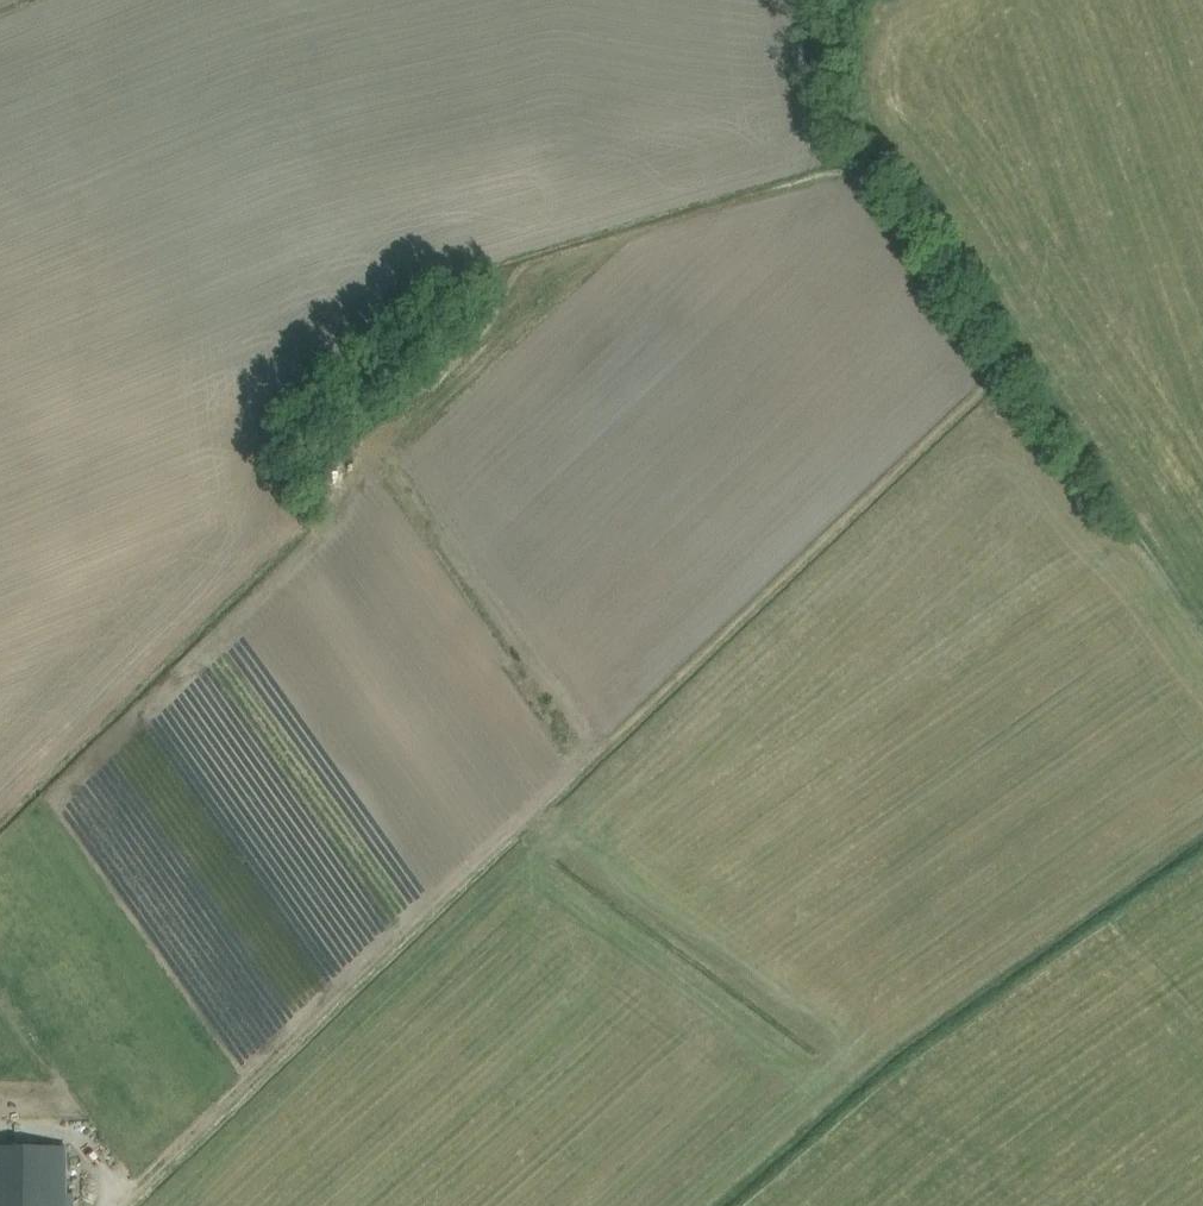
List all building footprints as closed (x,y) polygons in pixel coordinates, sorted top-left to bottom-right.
[(66,1147),(0,1147),(0,1205),(66,1205),(66,1147)]
